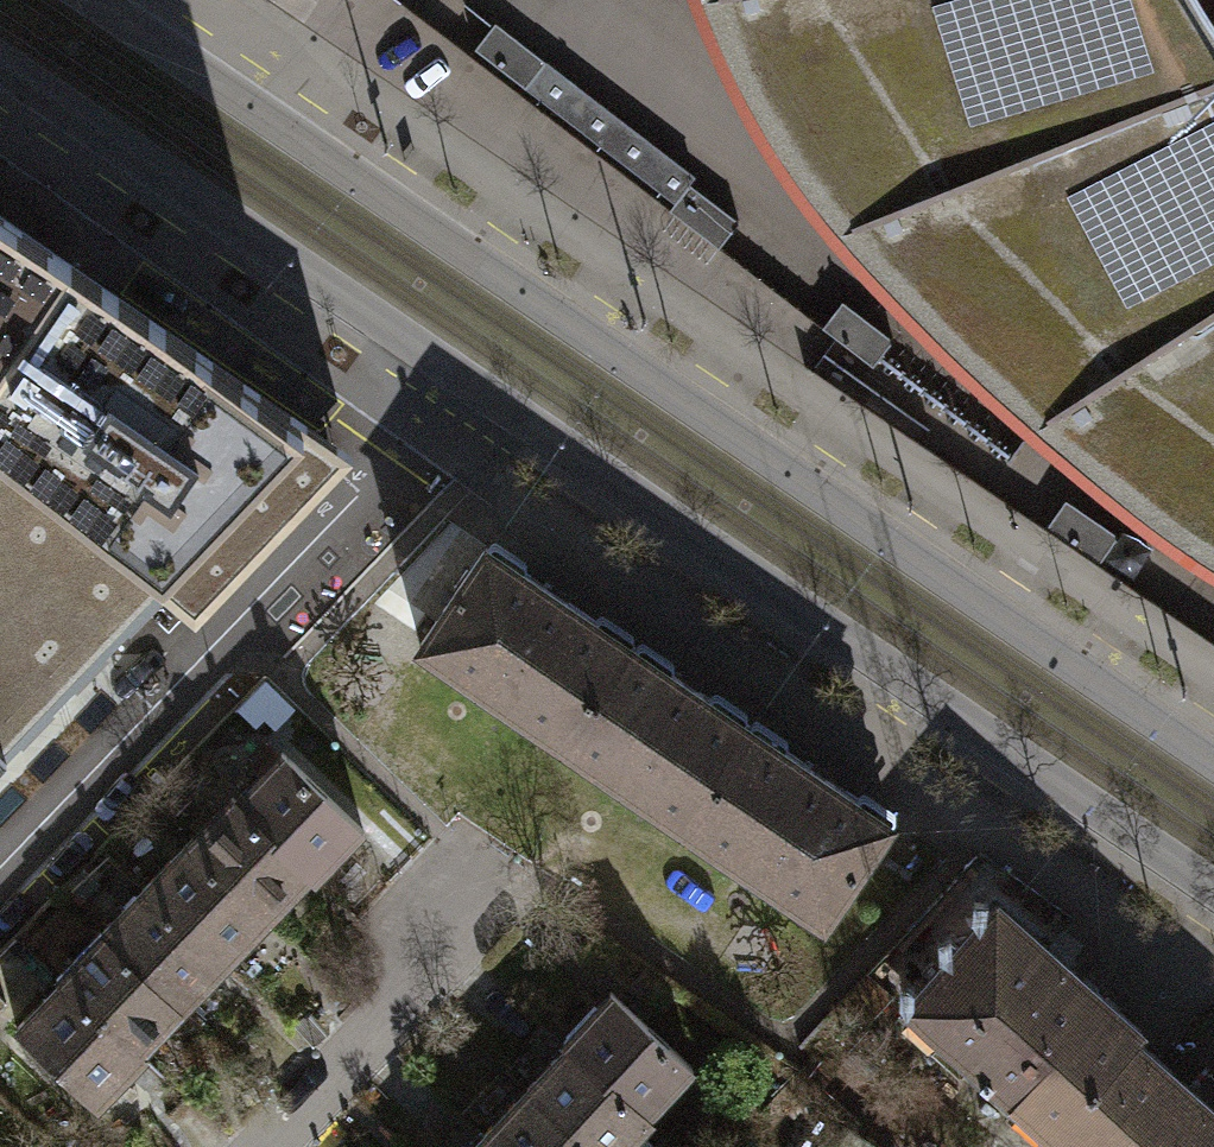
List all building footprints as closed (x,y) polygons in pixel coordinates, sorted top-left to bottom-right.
[(727,85),(817,224),(923,344),(1042,449),(1170,548),(1213,574),(1213,15),(1204,0),(686,0),(727,85)] [(470,50),(670,205),(689,180),(693,175),(493,20),(470,50)] [(670,205),(720,243),(739,219),(689,180),(670,205)] [(69,262),(0,215),(0,363),(69,262)] [(196,617),(253,558),(352,454),(69,262),(0,363),(0,453),(166,592),(196,617)] [(822,328),(872,369),(882,357),(894,341),(844,301),(822,328)] [(166,592),(0,453),(0,765),(166,592)] [(1048,517),(1099,557),(1121,530),(1070,490),(1048,517)] [(487,546),(418,645),(560,741),(628,642),(487,546)] [(628,642),(560,741),(682,824),(750,725),(628,642)] [(750,725),(682,824),(824,921),(892,821),(750,725)] [(352,829),(270,751),(226,798),(308,875),(352,829)] [(308,875),(226,798),(182,844),(263,922),(308,875)] [(263,922),(182,844),(137,890),(219,968),(263,922)] [(219,968),(137,890),(93,936),(175,1014),(219,968)] [(907,1003),(1014,1098),(1105,998),(998,902),(907,1003)] [(175,1014),(93,936),(49,983),(131,1060),(175,1014)] [(131,1060),(49,983),(5,1029),(86,1106),(131,1060)] [(683,1067),(601,991),(557,1038),(561,1041),(639,1114),(683,1067)] [(1105,998),(1014,1098),(1069,1146),(1213,1146),(1213,1109),(1135,1038),(1142,1031),(1105,998)] [(561,1041),(517,1088),(580,1146),(616,1146),(643,1118),(639,1114),(561,1041)] [(517,1088),(473,1135),(486,1146),(580,1146),(517,1088)] [(848,1130),(837,1146),(873,1146),(848,1130)] [(473,1135),(462,1146),(486,1146),(473,1135)]
